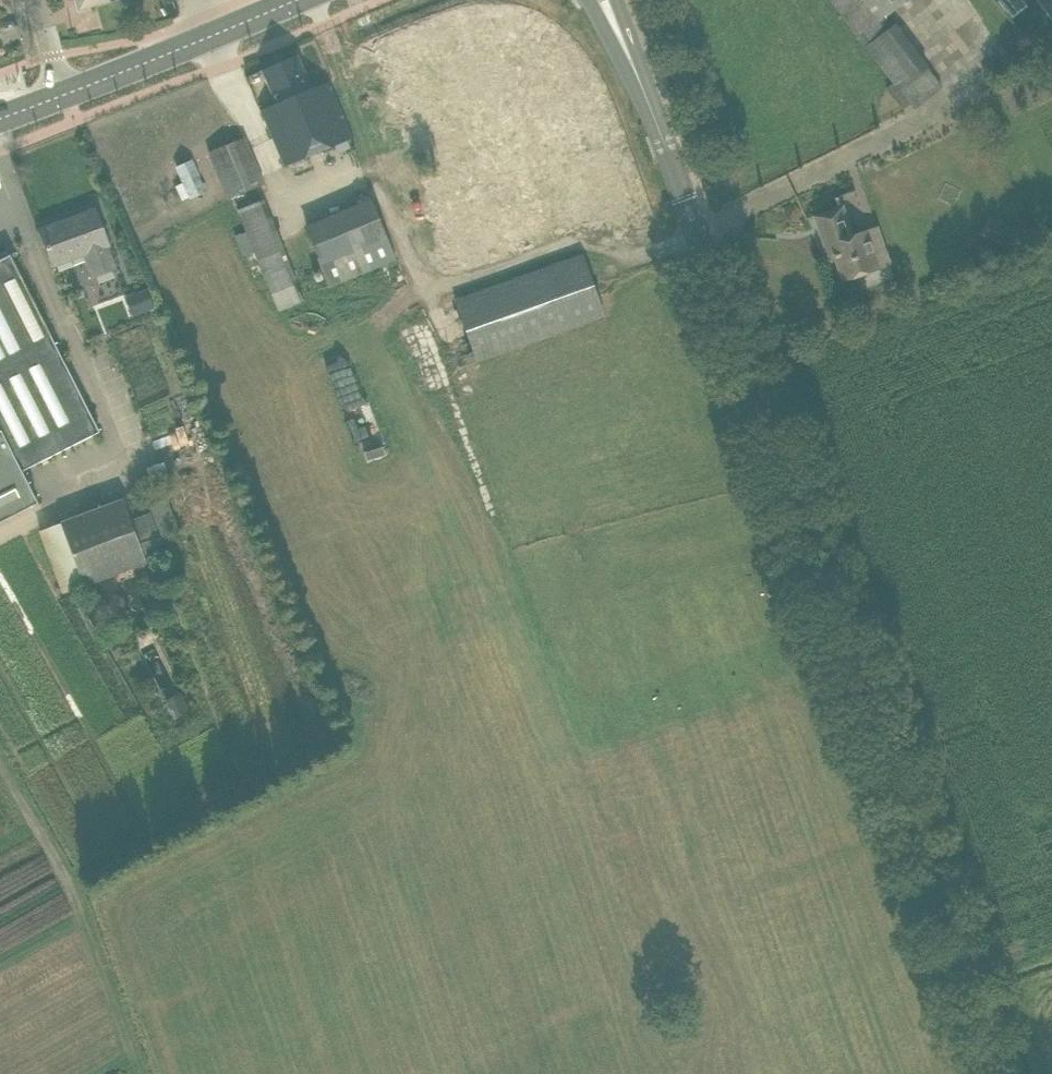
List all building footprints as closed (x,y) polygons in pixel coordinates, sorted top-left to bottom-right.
[(859,37),(908,0),(831,0),(859,37)] [(867,47),(913,107),(942,85),(896,25),(867,47)] [(276,104),(260,110),(283,167),(353,137),(328,81),(312,88),(297,55),(261,70),(276,104)] [(206,152),(227,199),(265,184),(244,136),(206,152)] [(174,167),(189,198),(207,190),(192,158),(174,167)] [(303,226),(329,287),(396,259),(370,198),(303,226)] [(295,283),(297,282),(264,199),(236,209),(278,310),(302,300),(295,283)] [(813,216),(827,255),(832,253),(842,282),(883,268),(869,229),(853,235),(843,205),(813,216)] [(41,230),(49,250),(55,267),(83,256),(91,278),(116,269),(95,210),(41,230)] [(37,503),(21,471),(100,432),(10,254),(0,259),(0,522),(37,503)] [(454,301),(476,362),(604,316),(582,255),(454,301)] [(146,290),(124,295),(128,315),(151,311),(146,290)] [(38,532),(62,593),(83,585),(83,587),(146,563),(142,552),(155,547),(142,515),(129,520),(121,498),(60,522),(60,523),(38,532)] [(163,701),(172,719),(190,710),(180,692),(163,701)]
